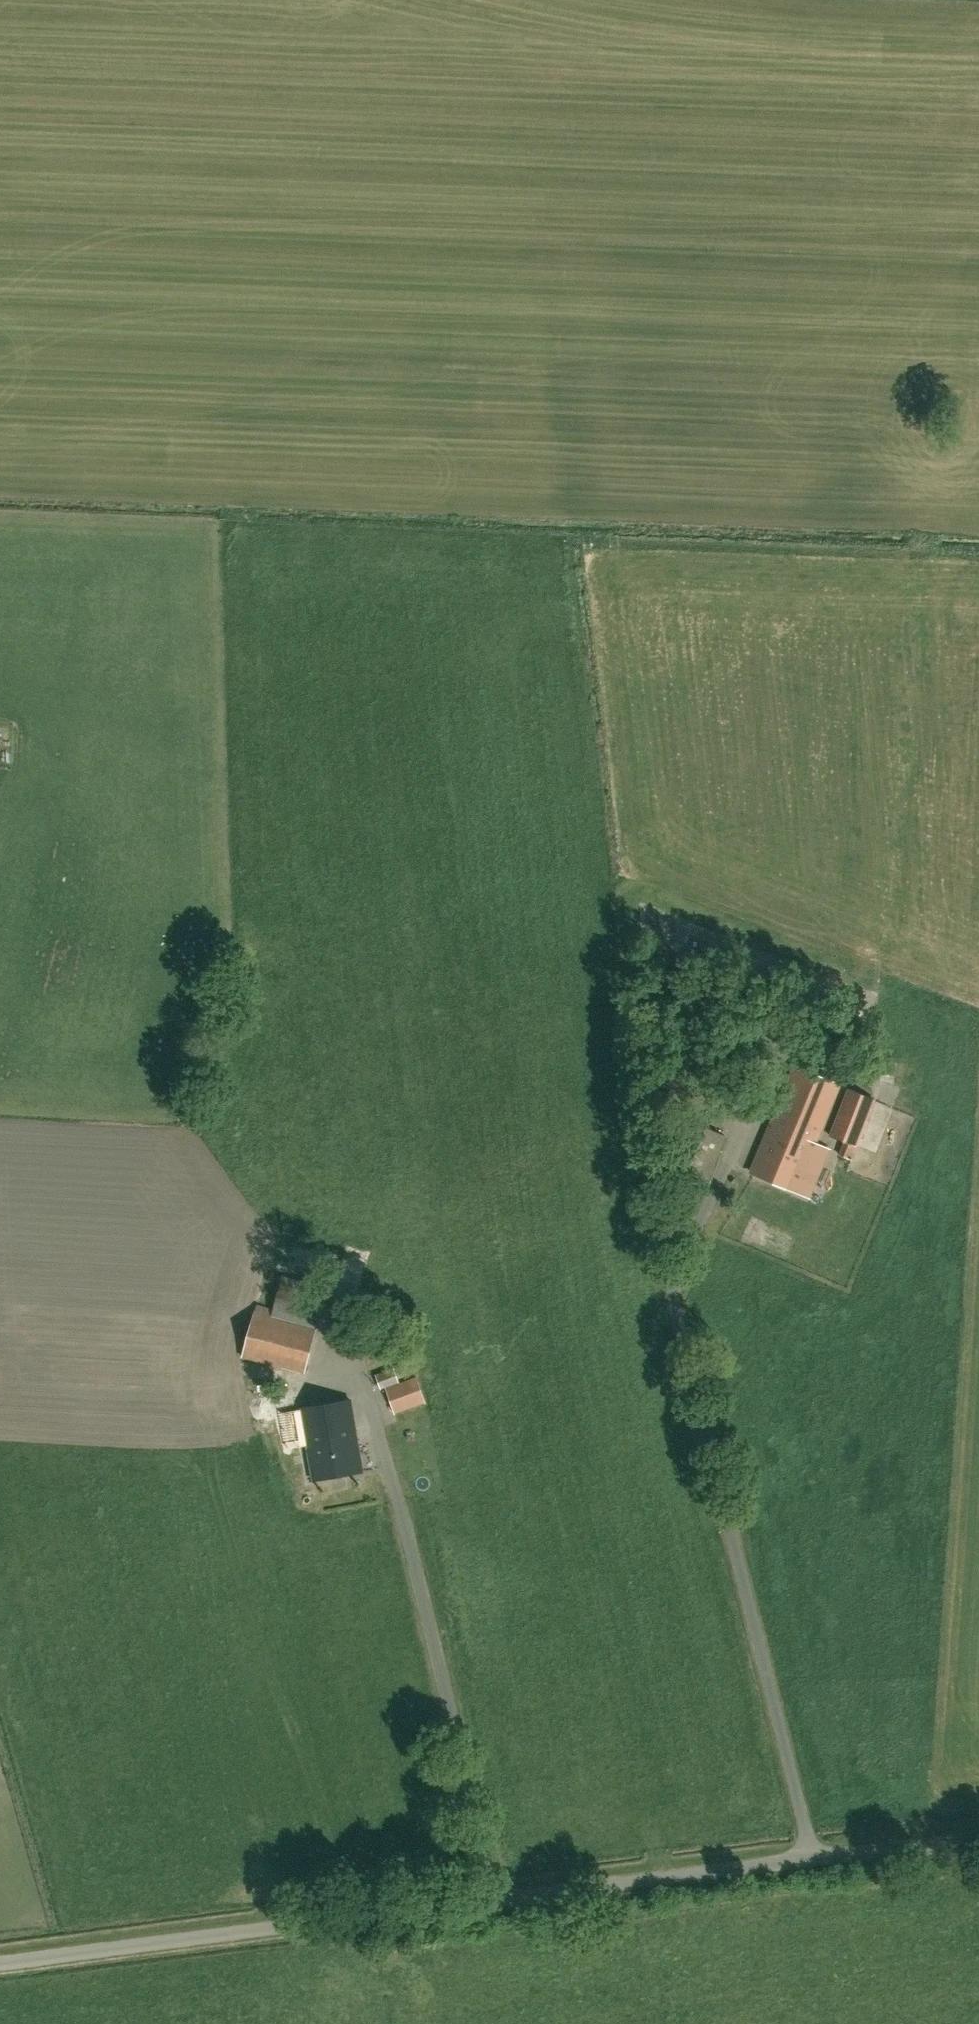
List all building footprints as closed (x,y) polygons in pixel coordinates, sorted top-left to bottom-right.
[(833,1099),(838,1085),(793,1067),(783,1090),(763,1140),(769,1142),(755,1174),(791,1188),(804,1157),(808,1159),(833,1099)] [(873,1106),(876,1098),(848,1088),(842,1101),(829,1133),(844,1140),(838,1152),(852,1160),(873,1106)] [(706,1181),(725,1136),(686,1118),(666,1163),(706,1181)] [(254,1312),(243,1356),(304,1372),(316,1328),(327,1288),(282,1276),(271,1317),(254,1312)] [(375,1372),(381,1389),(386,1387),(395,1413),(426,1402),(416,1375),(400,1380),(393,1367),(375,1372)] [(313,1480),(363,1471),(351,1400),(300,1409),(313,1480)]
